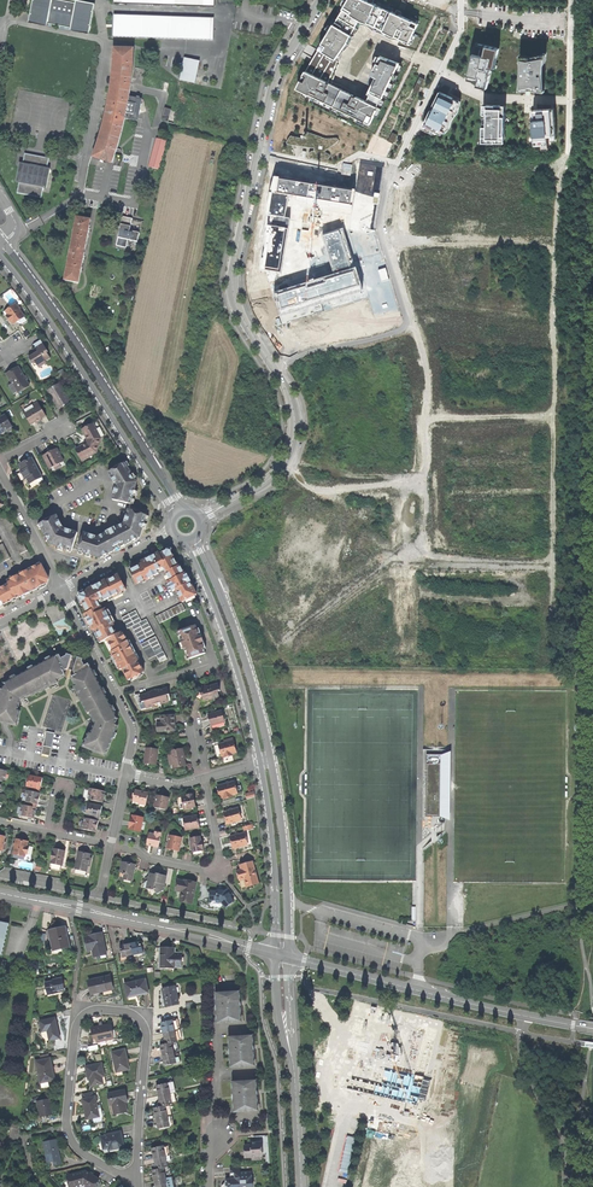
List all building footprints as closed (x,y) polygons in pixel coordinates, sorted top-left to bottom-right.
[(88,33),(94,2),(85,0),(75,0),(75,1),(67,0),(31,0),(27,22),(46,25),(47,23),(70,27),(69,29),(88,33)] [(297,88),(304,92),(305,92),(304,95),(310,99),(312,95),(313,96),(311,100),(313,101),(315,97),(316,98),(314,102),(320,104),(322,100),(325,102),(324,106),(325,107),(326,106),(331,109),(333,106),(335,107),(333,111),(338,113),(340,109),(346,112),(344,116),(347,118),(348,118),(349,119),(351,115),(359,118),(357,121),(362,124),(362,125),(364,126),(366,122),(371,124),(375,116),(378,118),(379,116),(375,114),(376,112),(380,114),(383,108),(379,106),(383,108),(383,106),(380,104),(381,102),(384,104),(387,99),(383,98),(385,95),(389,96),(391,91),(391,90),(388,89),(389,87),(393,89),(395,83),(394,83),(395,82),(392,80),(393,78),(397,80),(399,75),(400,73),(396,71),(397,70),(401,72),(402,69),(398,67),(400,63),(381,55),(375,67),(376,67),(375,70),(374,69),(373,71),(372,74),(375,76),(375,75),(377,76),(369,93),(371,94),(368,101),(357,96),(356,92),(352,91),(344,85),(333,82),(333,84),(332,84),(340,61),(344,51),(354,39),(358,29),(363,23),(367,26),(376,29),(385,35),(400,39),(404,43),(411,45),(415,36),(414,35),(419,23),(368,0),(348,0),(347,1),(344,0),(343,0),(341,5),(345,6),(343,9),(341,7),(338,11),(341,14),(337,20),(333,19),(331,23),(334,24),(319,49),(306,71),(303,75),(297,88)] [(214,19),(114,15),(113,36),(213,40),(214,19)] [(476,43),(468,80),(476,81),(478,82),(477,86),(487,88),(491,71),(496,72),(498,63),(493,62),(495,55),(498,56),(500,48),(496,48),(476,43)] [(125,118),(129,97),(130,85),(132,68),(133,50),(114,49),(113,67),(110,88),(107,104),(103,122),(100,136),(93,157),(111,164),(117,148),(122,133),(125,118)] [(521,74),(519,91),(528,90),(532,89),(544,92),(544,76),(544,65),(545,61),(546,54),(542,55),(533,56),(533,57),(524,56),(520,55),(521,62),(521,67),(521,74)] [(185,58),(180,80),(195,83),(199,62),(185,58)] [(133,78),(142,80),(144,70),(135,68),(133,78)] [(420,77),(413,91),(418,93),(425,79),(420,77)] [(425,123),(422,128),(434,134),(437,132),(447,133),(449,124),(459,112),(459,105),(457,104),(452,101),(453,98),(448,95),(440,91),(425,123)] [(129,97),(125,118),(138,121),(142,99),(139,99),(140,97),(137,97),(136,98),(129,97)] [(484,105),(483,139),(490,139),(490,143),(502,143),(502,134),(505,134),(505,107),(502,106),(502,105),(494,105),(484,105)] [(171,110),(165,108),(162,120),(167,122),(171,110)] [(531,119),(530,119),(531,126),(533,126),(535,146),(548,144),(548,136),(557,136),(555,108),(536,110),(534,110),(531,110),(531,119)] [(291,135),(287,143),(290,144),(314,148),(315,148),(315,149),(315,150),(314,150),(310,152),(309,153),(309,154),(309,155),(309,156),(309,157),(310,157),(310,158),(311,159),(312,159),(328,159),(329,159),(329,158),(330,158),(330,157),(330,156),(330,155),(330,154),(329,154),(328,153),(328,152),(327,152),(326,151),(326,150),(327,150),(335,144),(338,142),(339,141),(339,140),(339,139),(338,138),(337,137),(336,137),(330,138),(328,138),(325,138),(307,131),(306,131),(305,131),(305,132),(304,132),(304,133),(304,134),(304,135),(304,136),(304,137),(303,137),(303,138),(302,138),(291,135)] [(393,132),(389,141),(394,144),(398,135),(393,132)] [(150,167),(162,170),(169,140),(157,137),(150,167)] [(41,198),(43,187),(47,188),(50,170),(47,169),(49,159),(25,154),(23,165),(20,164),(16,182),(19,183),(17,193),(41,198)] [(271,218),(262,272),(282,275),(291,221),(285,220),(289,197),(353,208),(355,191),(273,178),(267,217),(271,218)] [(133,219),(122,217),(116,246),(128,249),(129,241),(138,243),(140,233),(130,231),(133,219)] [(90,220),(77,218),(65,280),(78,283),(82,262),(83,262),(84,254),(83,254),(87,234),(88,234),(90,226),(89,226),(90,220)] [(281,316),(362,291),(344,231),(322,237),(334,277),(274,295),(281,316)] [(11,322),(12,321),(13,322),(18,319),(24,315),(16,304),(6,311),(8,314),(6,315),(11,322)] [(40,340),(33,344),(37,351),(31,355),(28,357),(30,360),(29,361),(31,364),(35,362),(38,367),(46,363),(45,361),(50,358),(46,352),(47,352),(40,340)] [(23,377),(18,367),(10,372),(6,375),(11,382),(17,392),(28,385),(26,380),(23,377)] [(14,394),(17,392),(11,382),(8,384),(14,394)] [(63,405),(69,401),(58,384),(47,390),(58,407),(60,405),(63,404),(63,405)] [(34,408),(24,414),(30,424),(37,420),(38,421),(42,419),(45,417),(37,402),(32,405),(34,408)] [(0,418),(0,434),(4,431),(11,427),(5,416),(0,418)] [(93,424),(82,429),(86,437),(87,440),(86,444),(83,445),(75,449),(81,461),(97,453),(101,439),(93,424)] [(58,464),(63,462),(56,449),(51,451),(49,452),(47,453),(43,456),(49,469),(53,467),(58,464)] [(43,480),(31,459),(25,462),(21,464),(24,470),(20,472),(24,480),(26,479),(29,484),(36,481),(37,484),(43,480)] [(113,499),(131,504),(135,490),(136,483),(136,481),(135,478),(132,475),(127,467),(125,463),(108,473),(115,483),(116,483),(117,487),(115,487),(113,499)] [(96,537),(84,533),(78,551),(89,555),(99,558),(101,558),(103,556),(107,554),(115,550),(115,549),(119,547),(124,544),(125,545),(132,541),(136,539),(138,538),(140,536),(143,526),(147,516),(128,509),(124,521),(125,522),(123,526),(122,525),(100,536),(100,538),(96,538),(96,537)] [(56,515),(39,524),(40,525),(42,529),(46,537),(48,541),(49,544),(51,545),(65,550),(72,551),(77,533),(65,529),(64,530),(61,528),(62,526),(56,515)] [(10,558),(3,543),(0,544),(0,555),(3,561),(10,558)] [(166,573),(178,566),(171,552),(172,549),(169,548),(167,548),(167,550),(160,554),(159,553),(153,556),(154,557),(151,559),(150,557),(141,562),(142,564),(130,570),(137,584),(145,579),(146,580),(158,574),(157,571),(163,568),(166,573)] [(47,583),(48,578),(45,571),(40,563),(7,581),(8,584),(0,588),(8,602),(19,596),(20,597),(26,594),(47,583)] [(178,566),(166,573),(170,581),(168,582),(169,584),(171,587),(173,591),(176,590),(182,602),(197,595),(190,582),(191,582),(188,576),(186,577),(184,573),(180,565),(178,566)] [(103,642),(108,640),(117,635),(113,626),(115,625),(106,609),(103,610),(98,601),(103,599),(105,601),(127,590),(119,575),(107,582),(106,581),(100,584),(97,585),(98,586),(95,588),(94,587),(88,590),(89,591),(83,594),(81,594),(80,599),(81,600),(81,601),(88,613),(85,615),(89,623),(94,631),(96,630),(103,642)] [(182,604),(156,617),(159,624),(185,610),(182,604)] [(128,629),(132,627),(143,621),(137,610),(122,618),(128,629)] [(140,641),(155,633),(147,619),(143,621),(132,627),(140,641)] [(190,659),(205,654),(204,650),(202,645),(204,645),(202,639),(200,633),(198,633),(197,629),(196,625),(180,631),(182,635),(183,639),(181,640),(182,643),(184,648),(185,652),(187,651),(188,655),(190,659)] [(145,672),(123,631),(117,635),(108,640),(114,652),(112,653),(117,663),(121,670),(123,669),(129,680),(145,672)] [(161,662),(168,658),(156,636),(142,644),(149,659),(157,655),(161,662)] [(16,726),(20,712),(18,711),(20,704),(20,700),(31,694),(31,696),(50,686),(58,682),(57,680),(66,675),(72,677),(76,686),(74,687),(79,697),(88,713),(90,712),(95,723),(93,727),(90,734),(88,733),(83,746),(105,756),(113,737),(115,738),(117,734),(115,733),(118,725),(116,724),(116,720),(117,718),(89,662),(86,663),(83,658),(68,654),(67,654),(67,655),(63,657),(60,653),(51,658),(50,656),(46,659),(47,660),(34,667),(33,665),(28,668),(29,670),(16,677),(15,675),(11,677),(12,679),(4,683),(5,685),(2,689),(0,689),(0,722),(16,726)] [(205,685),(203,685),(196,698),(199,700),(204,702),(213,699),(214,701),(220,699),(218,691),(221,691),(218,683),(208,686),(205,685)] [(162,704),(168,702),(167,696),(169,695),(167,688),(157,691),(157,692),(151,694),(151,693),(140,696),(142,703),(144,702),(146,708),(153,706),(154,706),(154,704),(160,703),(160,704),(162,704)] [(222,711),(208,715),(210,719),(211,725),(225,721),(222,711)] [(158,731),(176,730),(175,723),(175,715),(162,716),(162,723),(157,723),(158,731)] [(53,738),(45,737),(42,755),(49,756),(53,738)] [(234,741),(215,746),(216,750),(217,753),(221,752),(222,757),(225,756),(225,758),(233,755),(233,753),(237,752),(234,741)] [(145,762),(156,763),(157,749),(146,748),(146,755),(145,762)] [(174,766),(185,764),(184,758),(186,758),(185,755),(185,753),(183,753),(182,748),(171,751),(171,754),(168,755),(171,770),(174,769),(174,766)] [(42,779),(28,776),(26,787),(37,789),(38,786),(41,786),(41,783),(42,779)] [(225,784),(216,787),(219,799),(223,798),(224,800),(233,797),(233,795),(238,793),(235,781),(225,784)] [(90,800),(102,802),(103,798),(104,794),(102,794),(102,791),(89,788),(88,794),(90,795),(91,795),(90,800)] [(36,796),(36,793),(26,791),(24,798),(26,798),(25,802),(29,803),(36,805),(37,805),(38,800),(39,797),(36,796)] [(143,793),(136,791),(134,804),(140,805),(139,807),(146,809),(149,794),(143,793)] [(188,796),(179,798),(180,804),(184,803),(185,809),(196,807),(194,795),(193,795),(193,794),(190,795),(188,795),(188,796)] [(164,797),(158,796),(155,808),(167,810),(170,798),(164,797)] [(102,807),(90,804),(89,808),(87,808),(86,814),(93,816),(93,819),(99,820),(100,813),(102,807)] [(28,807),(22,805),(19,817),(33,820),(35,814),(36,808),(28,807)] [(239,808),(224,812),(226,818),(228,824),(243,820),(239,808)] [(131,830),(141,832),(144,818),(134,816),(133,818),(132,818),(131,823),(130,828),(131,828),(131,830)] [(186,831),(200,828),(199,822),(198,816),(184,819),(186,831)] [(98,821),(84,819),(83,823),(81,824),(80,829),(95,832),(96,827),(98,821)] [(155,835),(150,834),(148,845),(155,846),(159,847),(161,836),(161,833),(156,832),(155,835)] [(245,833),(230,837),(232,843),(234,849),(248,845),(245,833)] [(182,837),(170,835),(168,849),(173,850),(180,851),(182,837)] [(200,837),(191,839),(194,853),(198,853),(203,852),(203,850),(204,850),(202,840),(201,840),(200,837)] [(12,858),(29,862),(32,848),(26,847),(27,843),(21,841),(16,840),(12,858)] [(50,864),(61,867),(64,852),(58,851),(53,850),(50,864)] [(83,854),(78,853),(75,867),(86,870),(87,867),(89,858),(89,855),(83,854)] [(253,862),(241,865),(242,868),(242,869),(237,871),(240,880),(245,879),(247,887),(259,883),(253,862)] [(120,879),(132,881),(136,865),(130,864),(123,863),(120,879)] [(158,895),(164,891),(166,876),(161,875),(157,874),(157,875),(150,874),(150,877),(147,878),(149,881),(146,883),(145,888),(149,888),(149,889),(155,891),(158,895)] [(181,899),(194,902),(197,883),(189,882),(185,881),(185,882),(178,880),(176,891),(182,892),(181,899)] [(227,889),(223,893),(222,891),(218,891),(217,892),(215,892),(211,891),(210,900),(217,900),(217,902),(222,903),(226,908),(234,901),(231,896),(232,895),(227,889)] [(1,955),(9,924),(0,922),(0,955),(1,955)] [(48,944),(50,951),(70,947),(66,928),(59,929),(55,930),(55,928),(51,929),(52,931),(48,932),(51,944),(48,944)] [(95,936),(85,939),(88,952),(93,951),(95,958),(108,954),(103,934),(95,936)] [(136,944),(130,945),(133,956),(144,953),(141,942),(136,944)] [(122,958),(133,956),(130,945),(125,946),(120,947),(122,958)] [(175,969),(182,969),(182,953),(175,953),(175,949),(168,949),(160,949),(160,969),(174,969),(175,969)] [(110,976),(88,981),(91,994),(100,992),(112,989),(110,976)] [(60,992),(65,991),(62,978),(53,980),(53,981),(45,983),(48,996),(57,994),(57,993),(60,992)] [(145,979),(124,984),(128,999),(134,997),(138,996),(138,995),(149,993),(145,979)] [(166,1006),(178,1003),(175,986),(169,988),(163,989),(162,989),(165,1001),(166,1006)] [(217,1024),(241,1022),(239,1006),(239,1004),(239,1002),(238,991),(215,993),(216,1003),(214,1003),(215,1014),(216,1014),(217,1024)] [(55,1018),(40,1021),(42,1031),(47,1030),(49,1041),(59,1038),(58,1032),(55,1018)] [(162,1029),(163,1033),(179,1030),(180,1030),(178,1019),(161,1023),(162,1029)] [(90,1028),(94,1043),(114,1038),(111,1024),(104,1025),(90,1028)] [(165,1039),(166,1044),(177,1041),(182,1040),(179,1030),(163,1033),(165,1039)] [(230,1068),(254,1066),(253,1051),(252,1051),(252,1048),(252,1046),(253,1046),(252,1036),(228,1037),(229,1048),(228,1048),(228,1058),(230,1058),(230,1068)] [(162,1052),(163,1055),(174,1053),(179,1052),(177,1041),(166,1044),(160,1045),(162,1052)] [(125,1050),(112,1052),(117,1072),(129,1069),(127,1062),(125,1050)] [(174,1053),(163,1055),(164,1062),(165,1066),(176,1063),(174,1053)] [(41,1060),(36,1061),(41,1083),(55,1080),(53,1071),(50,1058),(49,1058),(41,1060)] [(91,1087),(104,1083),(103,1077),(104,1076),(101,1063),(85,1067),(87,1072),(88,1080),(89,1080),(91,1087)] [(234,1113),(258,1111),(257,1096),(256,1096),(256,1093),(256,1091),(256,1080),(232,1082),(233,1092),(231,1092),(232,1103),(233,1103),(234,1113)] [(158,1091),(159,1095),(175,1092),(173,1082),(156,1085),(158,1091)] [(125,1090),(108,1094),(110,1104),(113,1103),(115,1114),(126,1112),(125,1105),(124,1101),(127,1101),(125,1090)] [(160,1101),(161,1106),(169,1104),(177,1103),(175,1092),(159,1095),(160,1101)] [(322,1094),(323,1107),(332,1106),(331,1094),(322,1094)] [(93,1118),(99,1116),(98,1108),(96,1101),(95,1098),(95,1096),(93,1097),(84,1099),(82,1099),(86,1114),(87,1119),(93,1118)] [(49,1099),(37,1102),(40,1117),(52,1115),(51,1107),(49,1099)] [(155,1113),(156,1118),(171,1115),(169,1104),(161,1106),(154,1108),(155,1113)] [(101,1107),(98,1108),(99,1116),(93,1118),(94,1122),(101,1121),(103,1116),(101,1107)] [(158,1129),(174,1126),(171,1115),(156,1118),(157,1123),(158,1129)] [(121,1132),(101,1136),(104,1149),(109,1148),(110,1150),(124,1147),(122,1139),(121,1132)] [(55,1166),(61,1165),(58,1151),(56,1140),(43,1143),(48,1163),(54,1161),(55,1166)] [(250,1157),(261,1157),(262,1157),(261,1142),(254,1143),(254,1145),(251,1145),(244,1146),(245,1158),(250,1157)] [(165,1156),(163,1146),(152,1148),(153,1154),(154,1159),(165,1156)] [(167,1162),(165,1156),(154,1159),(155,1163),(156,1169),(163,1168),(168,1167),(167,1162)] [(238,1186),(244,1185),(244,1186),(253,1186),(253,1184),(250,1181),(250,1177),(251,1177),(251,1172),(240,1172),(240,1167),(230,1168),(231,1177),(231,1179),(226,1179),(226,1183),(224,1183),(224,1184),(223,1185),(222,1186),(238,1186)] [(154,1181),(166,1178),(163,1168),(156,1169),(152,1170),(153,1176),(154,1181)] [(100,1179),(90,1174),(85,1171),(66,1175),(69,1186),(72,1186),(82,1185),(86,1186),(95,1186),(100,1179)] [(166,1178),(168,1186),(174,1186),(175,1186),(173,1177),(169,1177),(166,1178)] [(166,1178),(154,1181),(156,1186),(168,1186),(166,1178)]
